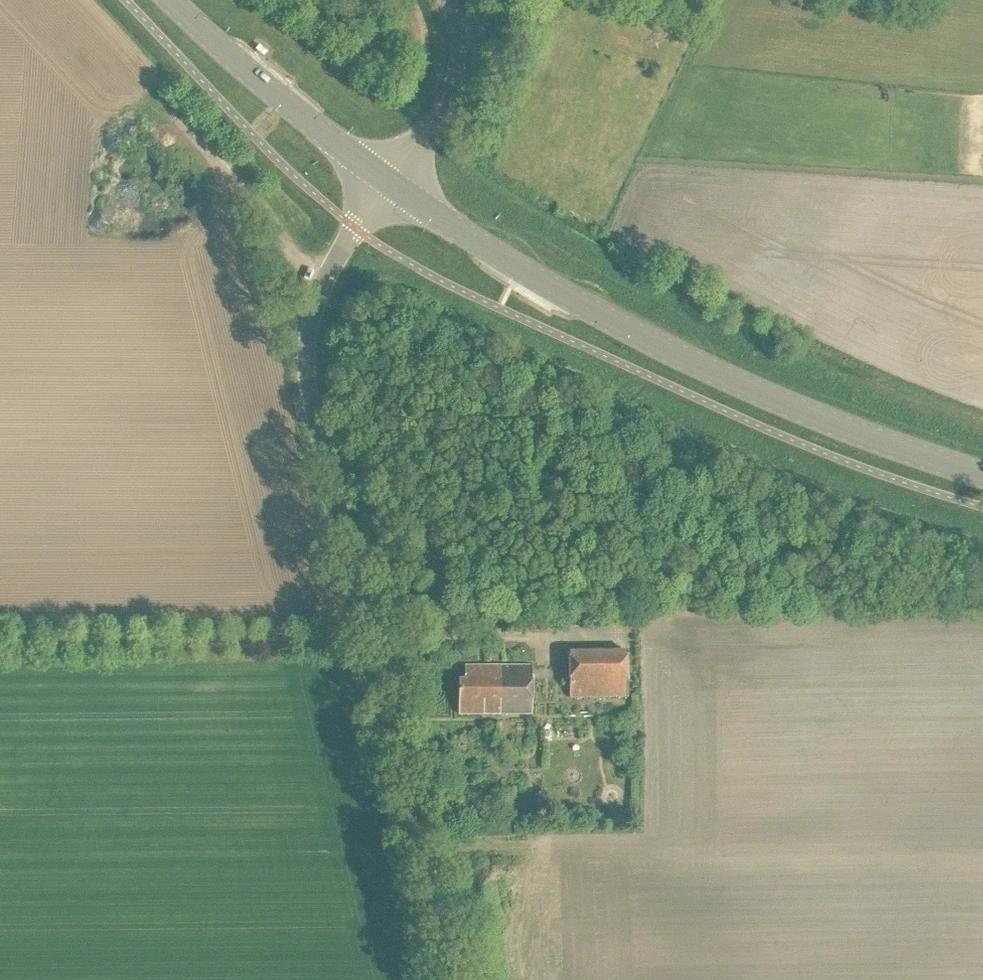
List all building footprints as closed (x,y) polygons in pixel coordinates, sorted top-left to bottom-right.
[(567,697),(625,697),(624,659),(567,659),(567,697)] [(458,716),(529,715),(528,668),(463,669),(463,681),(458,681),(458,716)]
